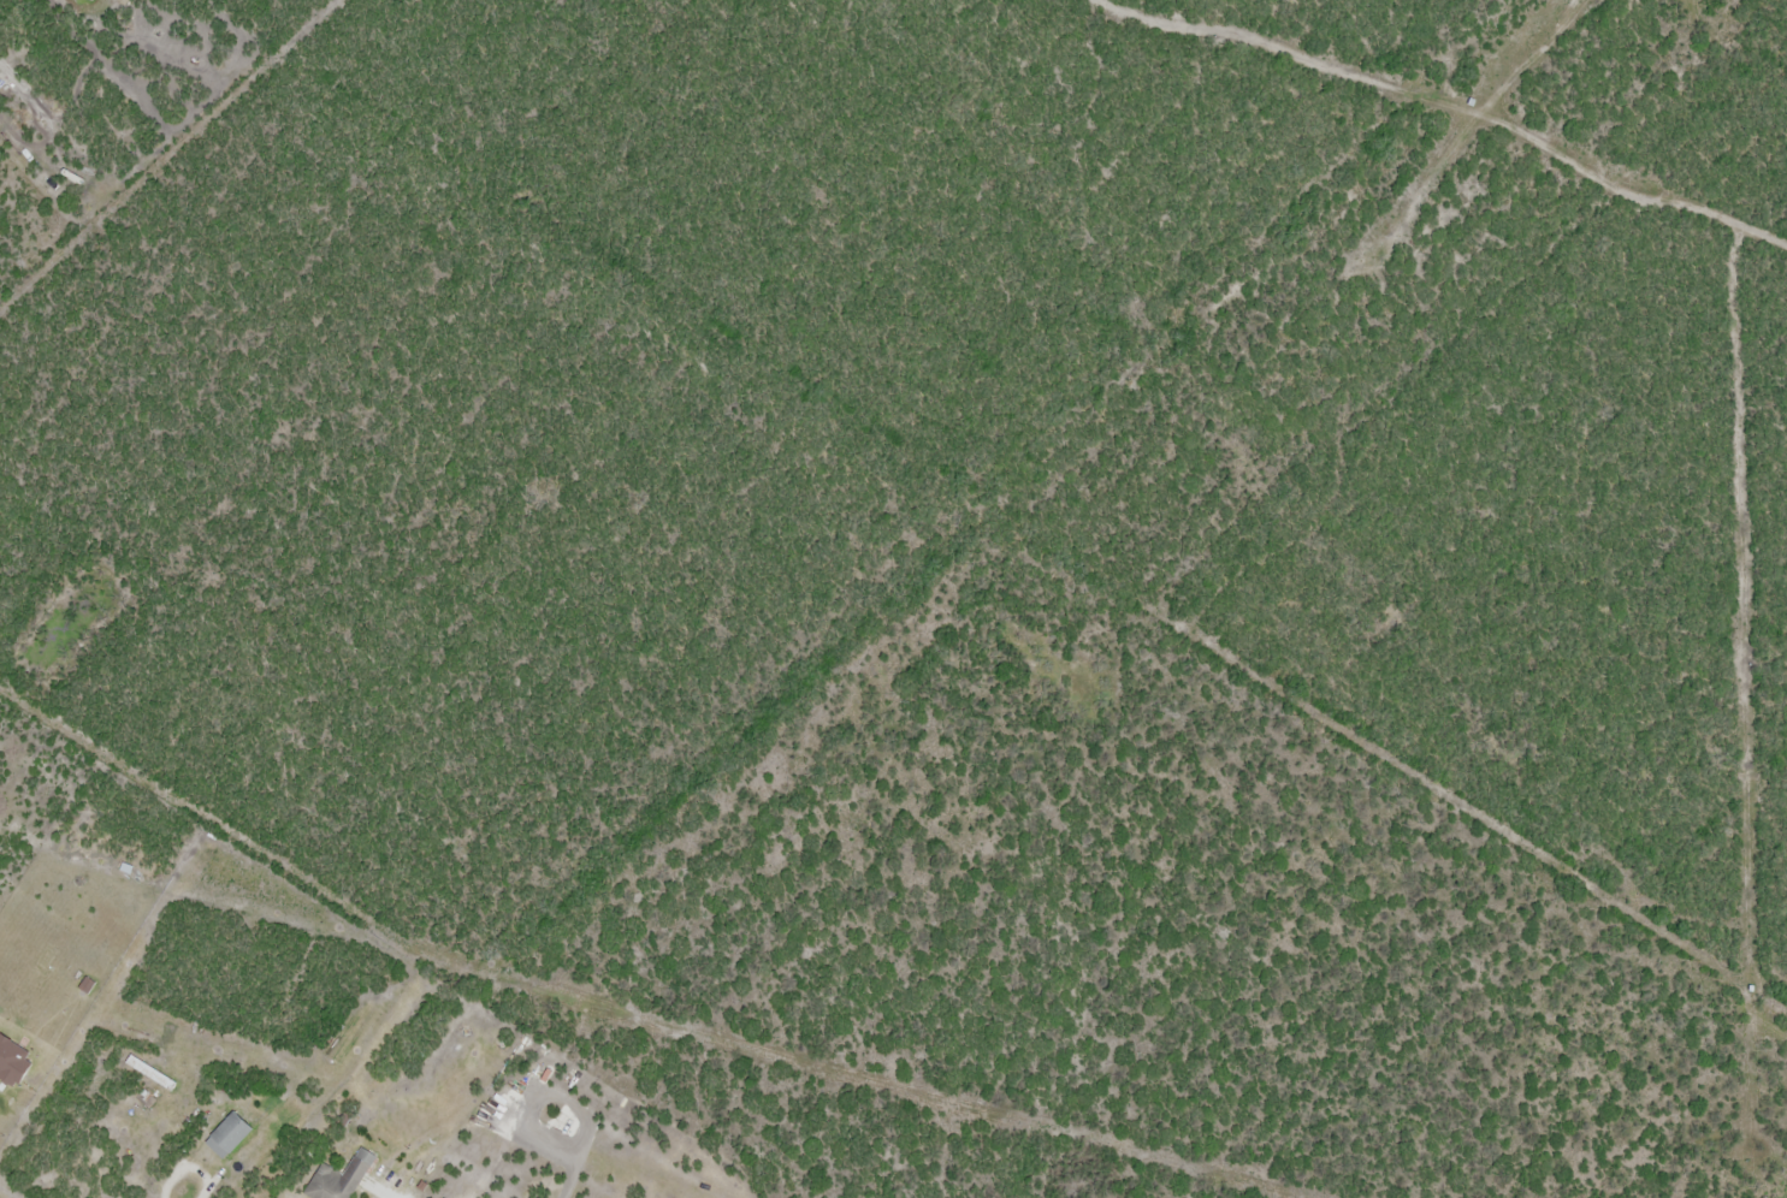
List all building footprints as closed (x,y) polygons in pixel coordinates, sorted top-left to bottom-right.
[(208,1138),(227,1157),(252,1133),(233,1114),(208,1138)] [(306,1197),(351,1197),(369,1168),(353,1158),(342,1177),(322,1166),(303,1196),(306,1197)]
